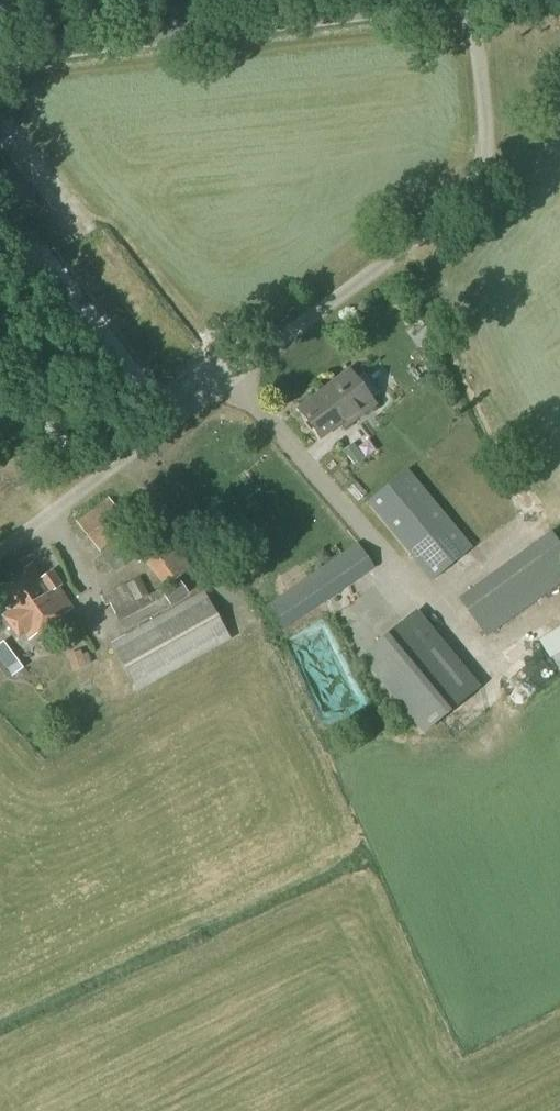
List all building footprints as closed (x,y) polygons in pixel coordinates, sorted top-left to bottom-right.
[(342,428),(374,404),(348,370),(297,409),(319,440),(339,424),(342,428)] [(431,583),(472,548),(408,470),(365,504),(431,583)] [(98,554),(132,528),(109,496),(76,522),(98,554)] [(191,569),(154,520),(102,558),(114,574),(133,559),(138,565),(143,561),(162,588),(148,595),(140,578),(100,596),(105,607),(109,605),(120,629),(168,606),(170,608),(188,594),(178,580),(191,569)] [(458,599),(486,637),(557,586),(559,584),(559,546),(550,533),(530,548),(458,599)] [(324,603),(374,569),(357,543),(283,592),(263,606),(279,631),(323,602),(324,603)] [(316,554),(315,560),(319,565),(327,560),(321,551),(316,554)] [(33,565),(0,587),(0,602),(8,613),(2,617),(18,640),(24,636),(27,640),(71,610),(57,589),(61,586),(51,572),(42,579),(33,565)] [(137,693),(230,641),(203,592),(109,645),(137,693)] [(533,607),(540,619),(559,608),(559,602),(556,595),(533,607)] [(422,733),(477,688),(415,612),(360,657),(422,733)] [(559,670),(559,626),(543,633),(558,670),(559,670)] [(0,648),(0,650),(19,678),(32,669),(12,640),(0,648)] [(71,672),(86,667),(81,650),(66,655),(71,672)]
